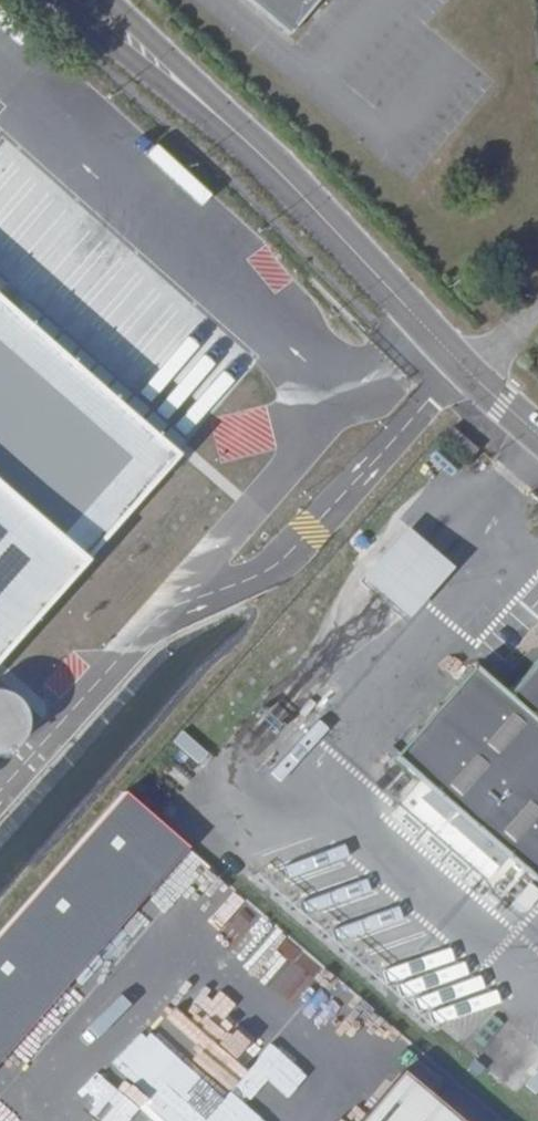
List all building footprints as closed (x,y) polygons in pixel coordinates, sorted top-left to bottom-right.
[(295,32),(322,0),(257,0),(295,32)] [(411,528),(367,578),(413,618),(456,568),(411,528)] [(404,755),(537,872),(537,667),(516,693),(484,664),(404,755)] [(190,842),(125,785),(0,929),(0,1061),(190,842)] [(510,860),(491,881),(502,889),(519,868),(510,860)] [(384,1044),(320,1120),(474,1120),(384,1044)]
